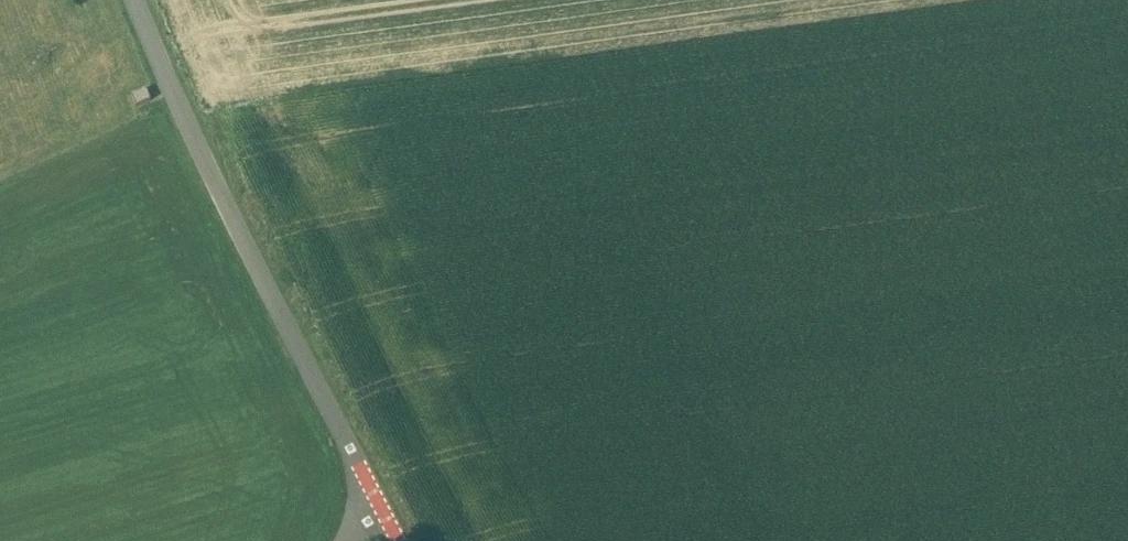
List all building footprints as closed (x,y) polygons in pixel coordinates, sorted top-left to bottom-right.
[(146,91),(131,97),(136,107),(150,101),(146,91)]
